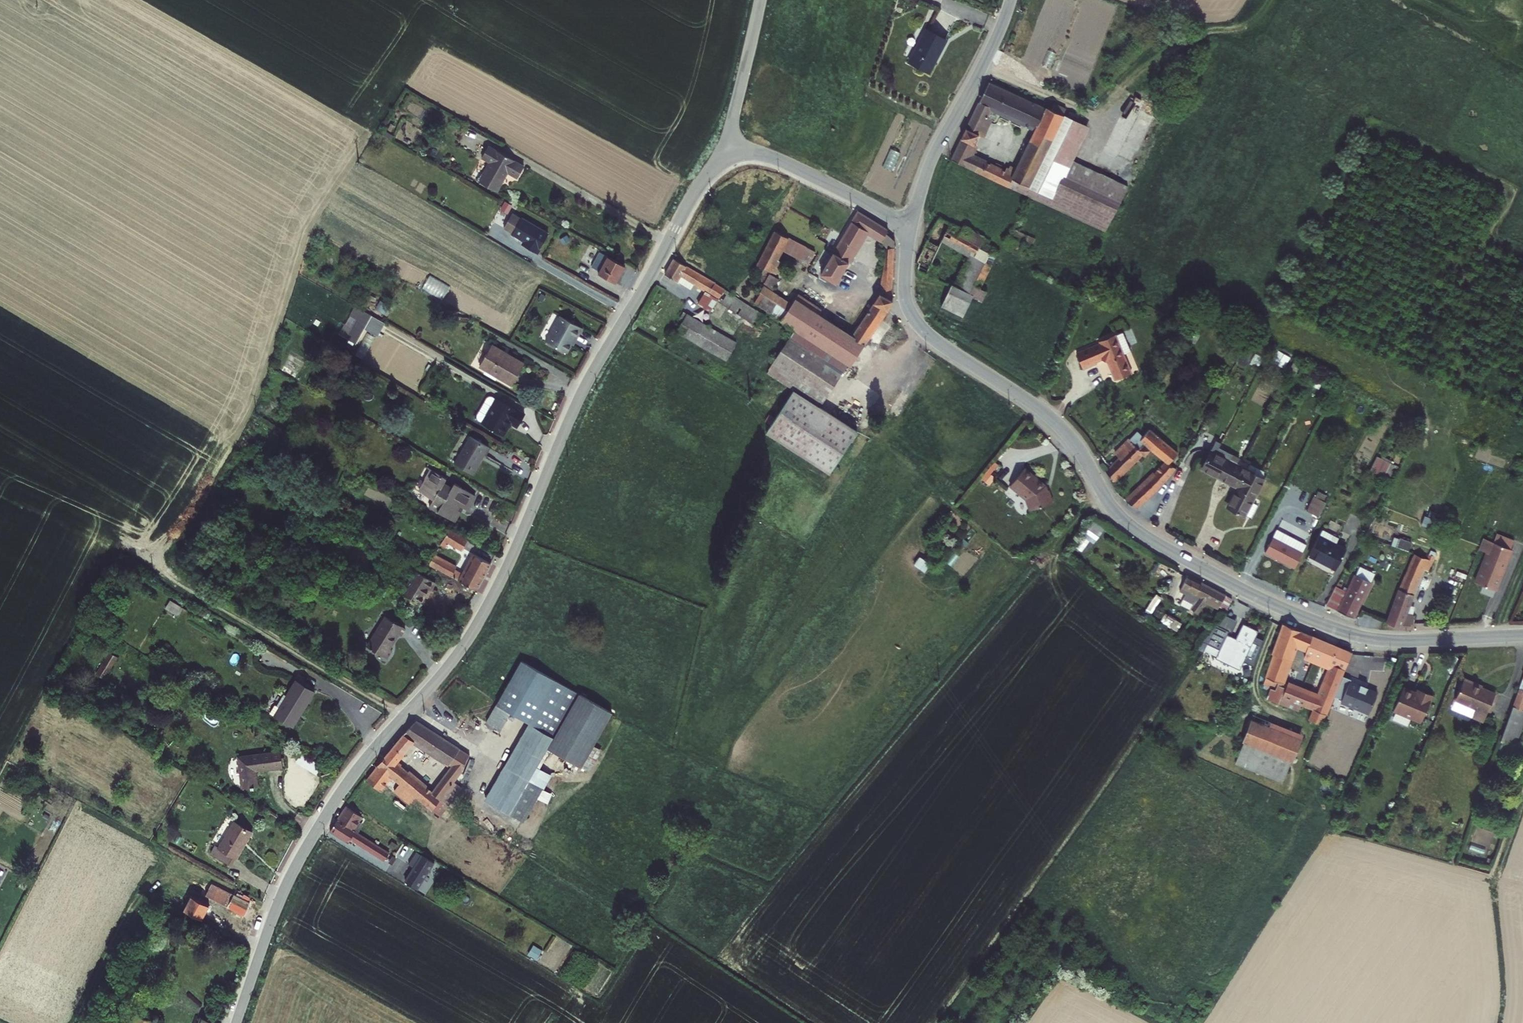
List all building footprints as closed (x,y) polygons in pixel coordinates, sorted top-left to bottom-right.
[(962,32),(940,23),(926,57),(947,67),(962,32)] [(1053,105),(1050,112),(1045,109),(1044,112),(988,85),(954,157),(1051,202),(1055,195),(1032,183),(1062,119),(1066,112),(1053,105)] [(396,121),(390,117),(385,125),(392,129),(396,121)] [(1080,179),(1087,175),(1092,166),(1074,158),(1088,131),(1062,119),(1032,183),(1055,195),(1051,202),(1065,209),(1080,179)] [(542,170),(506,150),(498,163),(505,167),(495,185),(514,196),(525,177),(536,182),(542,170)] [(1132,185),(1092,166),(1087,175),(1080,179),(1065,209),(1110,227),(1132,185)] [(530,217),(496,197),(489,208),(496,213),(495,215),(507,222),(504,226),(520,235),(530,217)] [(889,220),(863,207),(825,269),(842,279),(874,226),(891,236),(890,244),(887,246),(885,288),(858,331),(824,311),(829,302),(804,286),(794,303),(776,292),(785,278),(774,271),(759,297),(802,326),(855,359),(856,361),(899,295),(900,238),(899,231),(895,227),(892,223),(889,220)] [(965,226),(942,215),(921,259),(933,267),(946,236),(982,254),(966,287),(957,282),(948,302),(966,311),(970,303),(973,305),(999,251),(987,245),(992,234),(968,222),(965,226)] [(792,232),(778,225),(762,258),(776,266),(776,264),(783,267),(789,256),(782,253),(792,232)] [(1022,237),(1012,232),(1006,245),(1015,250),(1017,245),(1022,248),(1026,241),(1021,239),(1022,237)] [(818,241),(813,238),(805,254),(824,264),(835,241),(827,236),(824,241),(818,241)] [(628,259),(608,248),(602,259),(606,262),(604,266),(619,276),(628,259)] [(723,281),(678,256),(668,272),(692,286),(697,278),(711,287),(709,291),(716,295),(723,281)] [(729,285),(723,281),(716,295),(709,291),(703,303),(715,309),(729,285)] [(376,314),(358,303),(353,312),(362,317),(351,336),(361,342),(376,314)] [(565,311),(551,338),(572,350),(579,335),(583,337),(589,325),(565,311)] [(692,313),(683,329),(731,355),(739,339),(692,313)] [(827,402),(855,359),(802,326),(777,369),(802,385),(774,427),(837,469),(865,427),(827,402)] [(1104,337),(1077,347),(1084,362),(1098,357),(1097,354),(1104,352),(1107,354),(1110,352),(1119,374),(1132,369),(1124,350),(1126,349),(1118,328),(1103,334),(1104,337)] [(499,344),(487,365),(520,384),(531,364),(499,344)] [(495,392),(481,415),(511,432),(520,414),(529,419),(533,414),(495,392)] [(1120,454),(1108,468),(1115,480),(1144,449),(1147,453),(1153,447),(1167,459),(1129,498),(1138,507),(1166,478),(1176,465),(1170,459),(1179,450),(1152,426),(1144,434),(1139,428),(1116,451),(1120,454)] [(494,444),(475,434),(460,460),(479,472),(494,444)] [(1267,478),(1215,450),(1206,465),(1241,485),(1230,505),(1247,514),(1267,478)] [(1377,455),(1370,471),(1383,477),(1390,461),(1377,455)] [(1060,496),(1057,483),(1055,484),(1052,476),(1031,459),(1017,477),(1033,490),(1036,501),(1060,496)] [(450,475),(436,467),(429,478),(434,480),(428,492),(438,498),(433,505),(460,519),(465,510),(459,507),(462,502),(471,507),(479,492),(459,480),(455,487),(446,482),(450,475)] [(1324,507),(1312,500),(1307,511),(1318,517),(1324,507)] [(1094,522),(1084,536),(1094,543),(1104,529),(1094,522)] [(456,524),(445,542),(450,545),(453,540),(468,548),(475,536),(456,524)] [(1341,532),(1325,524),(1309,553),(1335,567),(1346,546),(1337,541),(1341,532)] [(1484,532),(1480,544),(1488,547),(1476,576),(1497,585),(1513,544),(1511,543),(1515,535),(1497,528),(1494,536),(1484,532)] [(1291,536),(1276,529),(1264,551),(1292,565),(1300,551),(1287,544),(1291,536)] [(1409,551),(1412,542),(1398,537),(1395,547),(1409,551)] [(1437,552),(1433,550),(1431,554),(1416,548),(1387,621),(1413,623),(1414,619),(1415,611),(1408,608),(1426,563),(1432,565),(1437,552)] [(440,550),(435,559),(482,586),(497,559),(480,549),(466,571),(454,565),(457,561),(440,550)] [(1158,563),(1155,560),(1149,569),(1152,571),(1158,563)] [(422,565),(408,590),(425,599),(434,584),(438,586),(443,577),(422,565)] [(1232,592),(1194,569),(1188,580),(1199,588),(1197,591),(1204,595),(1197,604),(1208,612),(1212,606),(1207,602),(1212,595),(1223,603),(1232,592)] [(1329,600),(1355,612),(1372,578),(1357,570),(1348,587),(1338,582),(1329,600)] [(164,608),(177,617),(183,609),(170,600),(164,608)] [(392,614),(372,645),(393,657),(398,647),(395,646),(404,632),(407,633),(411,626),(392,614)] [(1282,649),(1270,681),(1283,686),(1287,676),(1290,678),(1303,645),(1340,659),(1325,691),(1296,679),(1293,685),(1290,684),(1288,688),(1288,690),(1319,704),(1333,710),(1362,647),(1290,619),(1279,648),(1282,649)] [(1223,655),(1247,667),(1266,631),(1251,623),(1244,638),(1235,633),(1223,655)] [(1217,651),(1221,643),(1214,639),(1210,648),(1217,651)] [(100,675),(109,656),(104,654),(96,673),(100,675)] [(105,679),(117,658),(112,655),(100,676),(105,679)] [(1246,669),(1247,667),(1223,655),(1222,657),(1246,669)] [(584,700),(527,663),(500,706),(515,716),(530,726),(552,741),(559,744),(584,700)] [(1352,674),(1343,692),(1350,696),(1358,679),(1359,677),(1352,674)] [(1468,675),(1459,697),(1480,705),(1477,714),(1489,719),(1500,690),(1480,683),(1481,679),(1468,675)] [(280,697),(273,708),(300,723),(322,689),(302,676),(286,701),(280,697)] [(1381,690),(1358,679),(1350,696),(1348,700),(1372,710),(1381,690)] [(1399,711),(1427,722),(1438,695),(1427,690),(1425,697),(1421,695),(1419,694),(1419,692),(1408,687),(1399,711)] [(1480,705),(1459,697),(1456,707),(1477,714),(1480,705)] [(613,719),(584,700),(559,744),(552,756),(579,773),(613,719)] [(1259,712),(1236,702),(1227,724),(1250,734),(1259,712)] [(1520,702),(1508,738),(1521,743),(1522,737),(1522,703),(1520,702)] [(1333,710),(1319,704),(1316,712),(1329,718),(1333,710)] [(505,732),(515,716),(500,706),(490,723),(505,732)] [(1307,731),(1259,712),(1250,734),(1250,736),(1297,754),(1307,731)] [(475,753),(422,720),(411,735),(452,761),(433,785),(394,755),(372,781),(385,791),(397,776),(404,782),(398,791),(413,802),(420,793),(436,805),(439,808),(456,787),(461,791),(466,785),(460,780),(469,769),(466,767),(475,753)] [(546,753),(552,741),(530,726),(487,805),(510,816),(528,784),(546,753)] [(415,743),(408,738),(395,751),(404,758),(415,743)] [(546,753),(552,756),(559,744),(552,741),(546,753)] [(241,756),(248,786),(264,782),(261,768),(288,763),(285,747),(241,756)] [(299,755),(295,764),(317,774),(321,765),(299,755)] [(528,784),(510,816),(524,826),(543,793),(528,784)] [(469,787),(466,785),(461,791),(456,787),(439,808),(450,815),(469,787)] [(368,823),(362,819),(365,815),(351,806),(343,818),(357,827),(359,824),(365,828),(368,823)] [(394,859),(397,853),(357,827),(343,818),(334,833),(354,846),(357,839),(388,859),(389,856),(394,859)] [(224,843),(218,853),(240,865),(259,832),(240,821),(226,845),(224,843)] [(417,869),(410,880),(423,888),(437,864),(425,856),(424,858),(417,854),(411,865),(417,869)] [(215,883),(211,881),(208,887),(251,910),(244,926),(254,933),(266,904),(230,885),(231,883),(219,875),(215,883)] [(177,891),(175,895),(186,901),(191,891),(177,884),(174,890),(177,891)] [(197,889),(188,906),(208,917),(217,900),(197,889)] [(599,962),(584,986),(598,994),(612,970),(599,962)] [(138,1022),(159,1022),(161,1017),(142,1010),(138,1022)]
